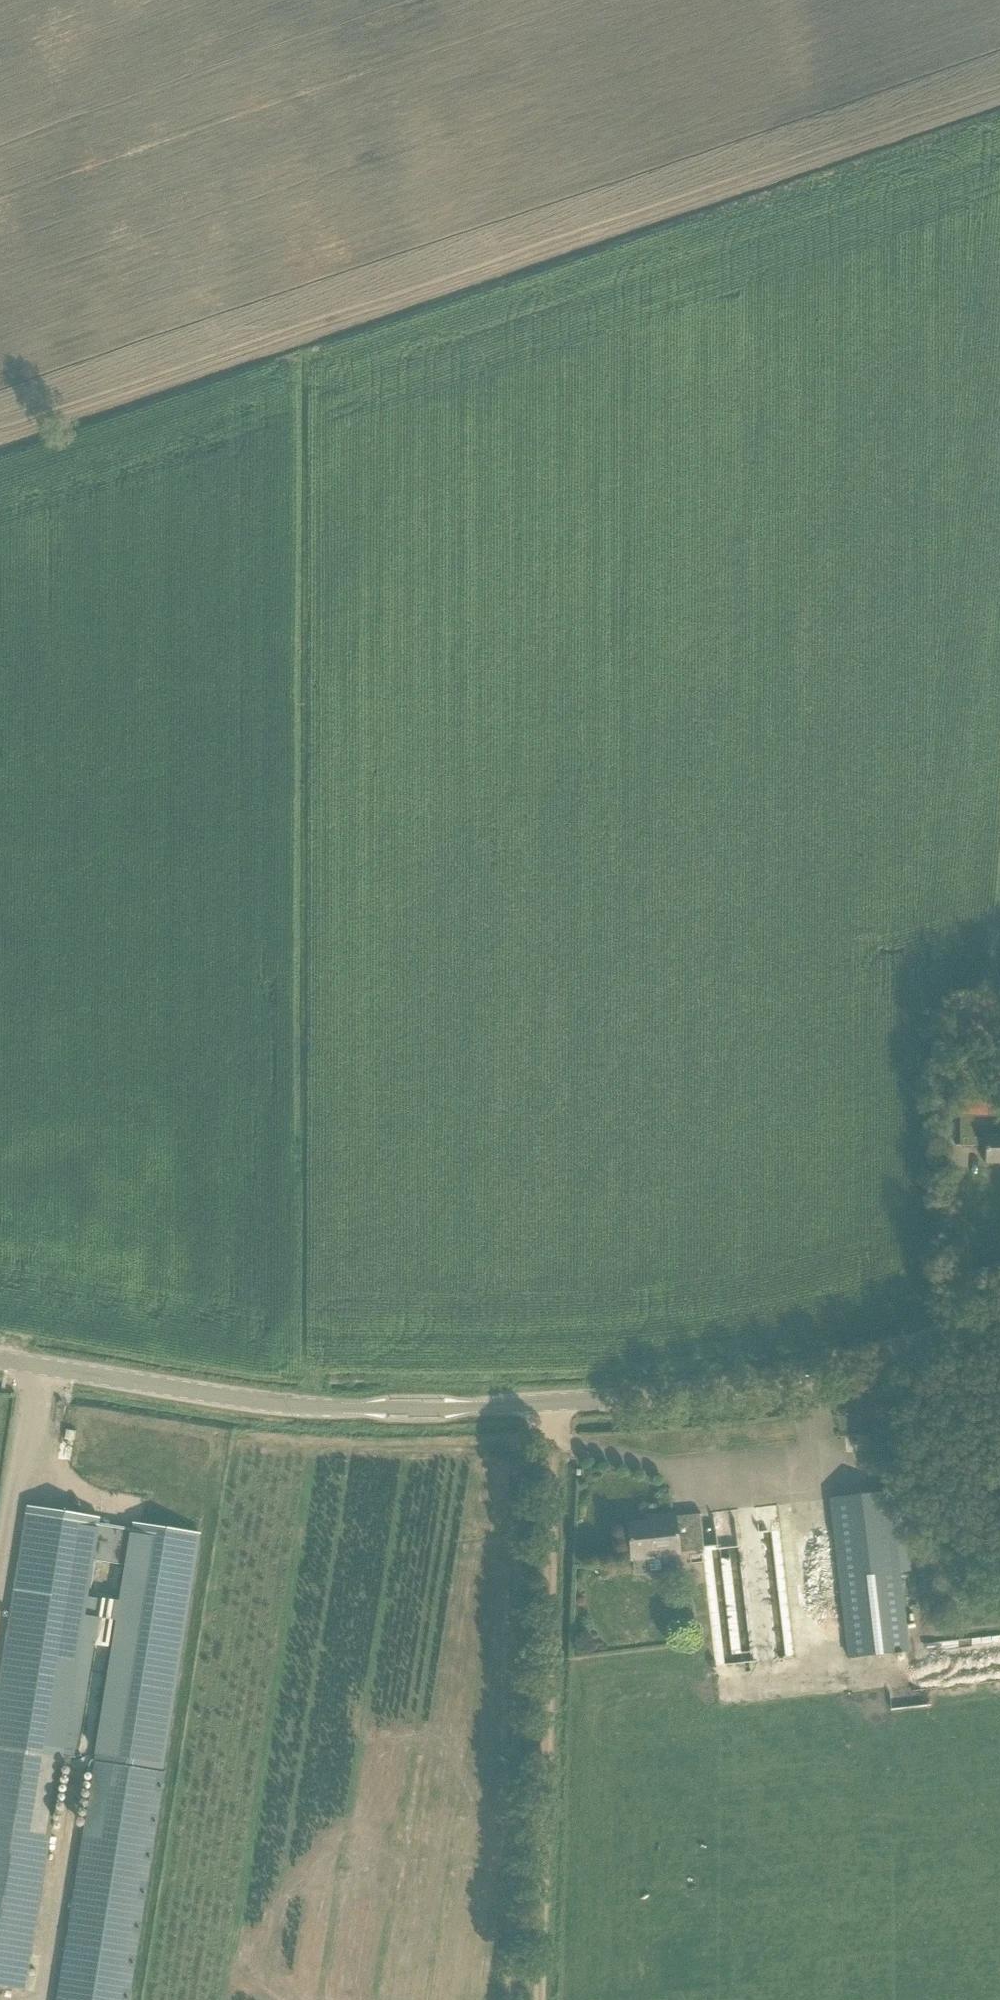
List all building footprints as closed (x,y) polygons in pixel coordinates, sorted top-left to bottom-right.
[(959,1127),(959,1147),(984,1147),(984,1164),(999,1164),(999,1137),(984,1137),(984,1138),(973,1138),(973,1116),(989,1116),(989,1105),(954,1104),(954,1116),(959,1116),(959,1127)] [(830,1499),(832,1519),(848,1658),(907,1651),(898,1574),(910,1572),(901,1491),(889,1493),(889,1492),(830,1499)] [(627,1525),(629,1545),(631,1561),(678,1555),(678,1553),(702,1550),(715,1667),(795,1657),(777,1506),(674,1517),(674,1514),(656,1516),(657,1521),(627,1525)] [(26,1991),(61,1765),(69,1766),(71,1757),(60,1756),(91,1562),(125,1567),(56,1999),(128,1999),(165,1773),(160,1772),(198,1534),(132,1523),(131,1529),(98,1524),(99,1518),(28,1507),(0,1681),(0,1986),(26,1991)]
